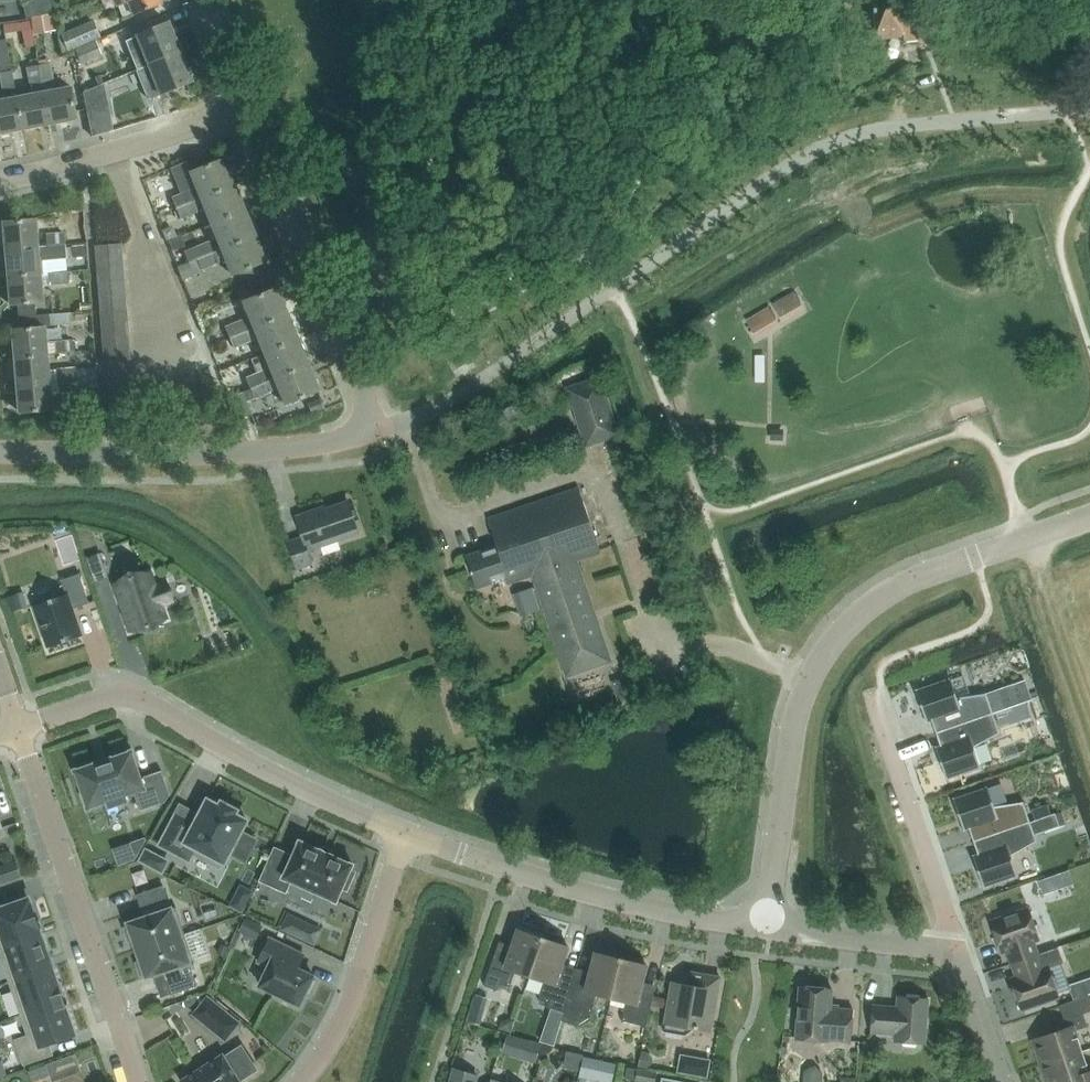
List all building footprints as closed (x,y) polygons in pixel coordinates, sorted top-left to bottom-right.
[(115,7),(127,2),(132,13),(161,2),(160,0),(112,0),(115,7)] [(845,0),(817,0),(821,13),(847,5),(845,0)] [(879,38),(905,35),(905,39),(922,38),(920,17),(905,18),(903,0),(875,0),(879,38)] [(30,17),(32,25),(53,22),(52,13),(30,17)] [(93,19),(61,33),(69,50),(100,37),(93,19)] [(135,33),(148,63),(181,50),(168,20),(135,33)] [(74,49),(82,68),(95,63),(93,58),(101,54),(95,41),(74,49)] [(148,63),(136,68),(148,98),(160,93),(193,80),(181,50),(148,63)] [(41,83),(42,91),(42,90),(48,122),(76,117),(70,85),(54,88),(50,62),(38,65),(41,83)] [(29,85),(41,83),(38,65),(26,67),(29,85)] [(80,76),(85,89),(105,81),(100,68),(80,76)] [(11,70),(0,72),(0,80),(2,91),(14,88),(11,70)] [(105,81),(85,89),(81,91),(85,103),(110,93),(105,81)] [(42,90),(42,91),(15,96),(21,127),(48,122),(42,90)] [(0,98),(0,131),(21,127),(15,96),(0,98)] [(189,170),(195,186),(171,196),(175,206),(234,182),(224,156),(189,170)] [(204,208),(210,222),(245,208),(234,182),(175,206),(180,219),(204,208)] [(255,233),(245,208),(210,222),(220,247),(255,233)] [(35,217),(2,220),(5,248),(37,245),(35,217)] [(46,244),(65,243),(64,230),(45,232),(46,244)] [(213,250),(188,261),(188,262),(177,267),(182,279),(203,271),(202,269),(225,259),(231,273),(266,259),(255,233),(220,247),(221,247),(213,251),(213,250)] [(184,251),(188,261),(213,250),(209,240),(184,251)] [(94,244),(95,257),(121,255),(120,242),(94,244)] [(5,248),(7,275),(39,272),(38,260),(66,257),(65,243),(46,244),(46,245),(37,246),(37,245),(5,248)] [(85,255),(84,244),(71,245),(71,256),(85,255)] [(95,257),(96,270),(122,268),(121,255),(95,257)] [(96,270),(97,283),(123,281),(122,268),(96,270)] [(39,272),(7,275),(9,303),(16,303),(17,315),(36,314),(35,301),(42,300),(40,285),(68,282),(67,270),(39,272)] [(258,279),(246,283),(250,293),(261,288),(258,279)] [(97,283),(98,296),(124,294),(123,281),(97,283)] [(242,300),(248,315),(224,325),(229,336),(287,312),(277,285),(242,300)] [(793,292),(771,305),(782,323),(804,310),(793,292)] [(98,296),(99,309),(125,307),(124,294),(98,296)] [(99,309),(100,323),(126,320),(125,307),(99,309)] [(756,338),(779,325),(769,307),(746,321),(756,338)] [(36,314),(17,315),(18,327),(11,327),(14,355),(46,353),(58,352),(74,351),(73,338),(45,340),(44,324),(68,323),(67,311),(36,314)] [(257,337),(263,351),(298,337),(287,312),(229,336),(233,347),(257,337)] [(100,323),(101,336),(127,334),(126,320),(100,323)] [(101,336),(102,349),(128,347),(127,334),(101,336)] [(269,366),(274,376),(308,362),(298,337),(263,351),(269,366)] [(102,349),(103,362),(129,360),(128,347),(102,349)] [(16,383),(48,380),(46,353),(14,355),(16,383)] [(464,354),(452,360),(454,365),(466,359),(464,354)] [(237,418),(251,412),(246,400),(253,397),(254,398),(278,388),(284,403),(319,388),(308,362),(274,376),(266,380),(249,386),(228,395),(237,418)] [(76,378),(75,367),(75,366),(57,367),(58,379),(76,378)] [(261,369),(245,376),(249,386),(266,380),(261,369)] [(18,411),(51,408),(49,392),(77,390),(77,388),(97,385),(96,376),(76,378),(58,379),(48,380),(16,383),(18,411)] [(596,380),(566,391),(585,446),(615,435),(596,380)] [(137,411),(137,409),(138,384),(108,383),(107,410),(137,411)] [(137,409),(151,410),(152,384),(138,384),(137,409)] [(608,661),(600,637),(574,560),(599,552),(577,489),(486,520),(496,549),(465,560),(475,587),(506,576),(508,582),(532,574),(566,676),(608,661)] [(302,538),(287,543),(297,569),(312,564),(308,551),(359,533),(348,502),(319,512),(318,509),(295,517),(302,538)] [(67,528),(49,534),(60,565),(78,558),(67,528)] [(94,535),(79,541),(96,586),(111,581),(94,535)] [(34,606),(48,648),(81,636),(72,609),(89,604),(79,575),(61,581),(66,595),(34,606)] [(116,587),(131,630),(139,627),(140,630),(156,625),(155,622),(164,619),(159,605),(170,601),(164,584),(153,588),(148,575),(140,578),(139,575),(123,581),(124,584),(116,587)] [(8,598),(13,612),(22,609),(17,595),(8,598)] [(992,712),(986,696),(986,694),(956,699),(950,680),(915,692),(926,722),(931,720),(935,733),(992,714),(992,712)] [(992,712),(1030,699),(1024,682),(986,696),(992,712)] [(973,747),(999,733),(992,714),(935,733),(940,747),(935,748),(945,778),(979,766),(973,747)] [(73,770),(87,810),(89,809),(89,808),(107,802),(109,808),(127,802),(125,796),(134,793),(140,811),(165,803),(169,795),(161,771),(140,779),(131,753),(132,753),(132,750),(73,770)] [(972,842),(1029,822),(1022,802),(993,807),(987,788),(952,800),(963,830),(968,828),(972,842)] [(237,811),(221,802),(219,807),(207,800),(194,825),(176,815),(160,845),(189,861),(195,849),(209,856),(207,860),(219,867),(221,863),(224,864),(246,821),(235,815),(237,811)] [(1047,806),(1034,810),(1035,821),(1050,815),(1047,806)] [(1035,821),(1029,822),(1034,836),(1059,827),(1055,814),(1050,815),(1035,821)] [(972,857),(982,887),(1017,875),(1010,856),(1035,843),(1034,836),(1029,822),(972,842),(977,855),(972,857)] [(109,840),(114,860),(141,853),(136,833),(109,840)] [(346,891),(355,873),(350,871),(352,865),(299,841),(293,855),(274,847),(258,882),(286,894),(291,882),(336,902),(342,889),(346,891)] [(137,862),(163,876),(171,861),(145,848),(137,862)] [(0,867),(0,885),(22,878),(16,862),(0,867)] [(133,940),(136,951),(184,935),(175,907),(170,909),(162,886),(136,895),(144,918),(127,924),(128,927),(123,929),(128,942),(133,940)] [(39,934),(38,932),(39,932),(38,930),(29,905),(29,904),(29,903),(28,903),(28,901),(5,908),(4,904),(0,906),(0,947),(39,934)] [(1007,950),(1012,964),(1037,955),(1032,942),(1038,939),(1028,909),(990,922),(1001,952),(1007,950)] [(322,930),(287,914),(280,930),(314,946),(322,930)] [(238,933),(256,941),(263,926),(245,918),(238,933)] [(515,972),(529,977),(543,938),(518,930),(509,955),(496,951),(483,986),(497,991),(499,984),(509,988),(515,972)] [(0,947),(0,956),(8,981),(50,966),(39,934),(0,947)] [(184,935),(136,951),(140,962),(135,963),(140,977),(145,975),(146,978),(162,973),(170,995),(197,986),(189,964),(194,962),(184,935)] [(546,1008),(553,1010),(551,1018),(562,1022),(564,1014),(566,1007),(565,1007),(574,976),(559,973),(568,947),(543,938),(529,977),(544,982),(538,1000),(548,1004),(546,1008)] [(259,986),(299,1005),(305,993),(309,995),(316,981),(312,979),(313,977),(297,969),(303,955),(269,939),(257,963),(268,968),(259,986)] [(1057,948),(1037,955),(1012,964),(1016,978),(1010,980),(1021,1010),(1058,997),(1048,967),(1062,963),(1057,948)] [(591,1014),(596,995),(611,999),(620,959),(595,953),(588,979),(574,976),(565,1007),(566,1007),(564,1014),(562,1022),(580,1026),(589,1021),(591,1014)] [(646,966),(620,959),(611,999),(626,1003),(621,1021),(646,1027),(653,995),(640,992),(646,966)] [(50,966),(8,981),(20,1013),(62,999),(60,994),(60,995),(51,969),(50,966)] [(719,978),(689,973),(687,986),(672,983),(663,1032),(684,1035),(694,1029),(710,1032),(719,978)] [(832,989),(799,987),(795,1040),(828,1042),(828,1041),(850,1043),(853,1010),(830,1008),(832,989)] [(1040,1066),(1082,1052),(1075,1031),(1087,1027),(1083,1015),(1089,1012),(1089,1002),(1088,996),(1059,1006),(1064,1021),(1048,1026),(1051,1034),(1031,1041),(1040,1066)] [(873,1006),(871,1033),(894,1035),(894,1042),(924,1044),(928,1000),(897,998),(896,1008),(873,1006)] [(62,999),(20,1013),(27,1036),(16,1040),(16,1039),(14,1040),(15,1042),(23,1064),(22,1064),(23,1066),(25,1065),(51,1056),(53,1056),(52,1054),(48,1043),(71,1035),(74,1035),(73,1032),(72,1032),(64,1007),(65,1007),(62,999)] [(227,1014),(213,1031),(224,1040),(238,1023),(227,1014)] [(536,1028),(515,1021),(511,1034),(532,1041),(536,1028)] [(502,1054),(536,1064),(541,1045),(507,1035),(502,1054)] [(181,1081),(239,1081),(257,1071),(241,1046),(223,1057),(222,1056),(181,1081)] [(1076,1081),(1089,1081),(1089,1072),(1082,1052),(1040,1066),(1045,1081),(1075,1081),(1076,1081)] [(710,1060),(680,1055),(677,1074),(707,1079),(710,1060)] [(580,1077),(605,1081),(612,1081),(615,1065),(584,1058),(580,1077)] [(822,1074),(816,1068),(810,1067),(803,1073),(802,1081),(821,1081),(822,1074)] [(477,1076),(453,1069),(449,1081),(475,1081),(477,1076)] [(656,1073),(637,1070),(637,1071),(627,1069),(625,1079),(635,1081),(655,1081),(656,1073)]
